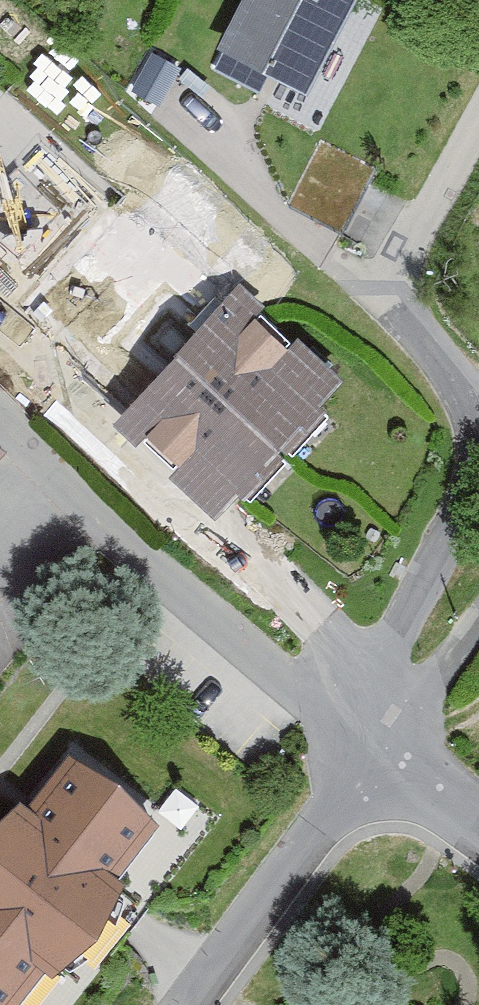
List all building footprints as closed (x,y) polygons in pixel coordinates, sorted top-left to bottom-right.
[(216,43),(306,89),(352,0),(238,0),(216,43)] [(125,178),(0,314),(0,321),(218,519),(346,380),(125,178)] [(63,960),(121,887),(110,879),(158,818),(69,748),(0,836),(0,910),(51,950),(63,960)] [(0,910),(0,1004),(8,1004),(51,950),(0,910)]
